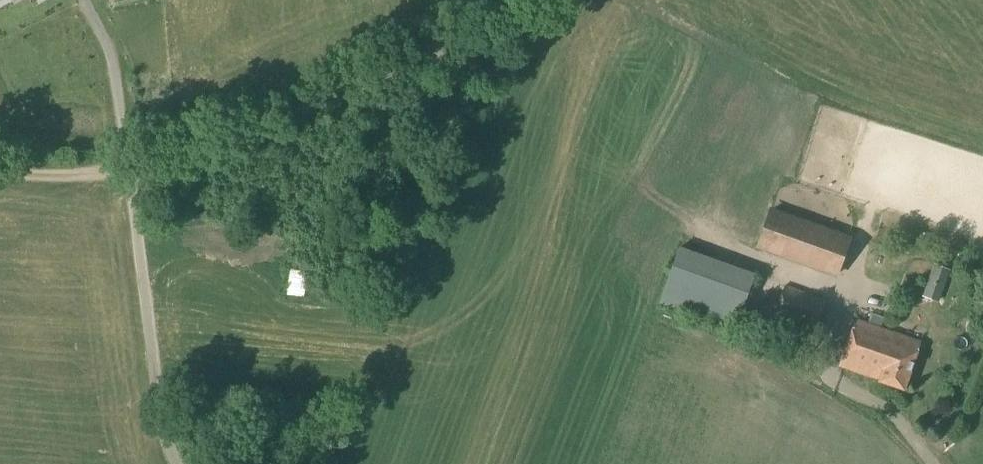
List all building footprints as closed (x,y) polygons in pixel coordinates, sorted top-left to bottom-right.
[(853,240),(771,210),(756,251),(838,281),(853,240)] [(668,253),(661,299),(717,307),(719,295),(745,299),(751,256),(708,249),(706,259),(668,253)] [(939,302),(949,272),(933,266),(923,297),(939,302)] [(305,274),(289,271),(285,295),(301,298),(305,274)] [(815,331),(826,301),(784,286),(774,316),(815,331)] [(904,390),(920,343),(856,320),(840,366),(879,380),(879,382),(904,390)]
